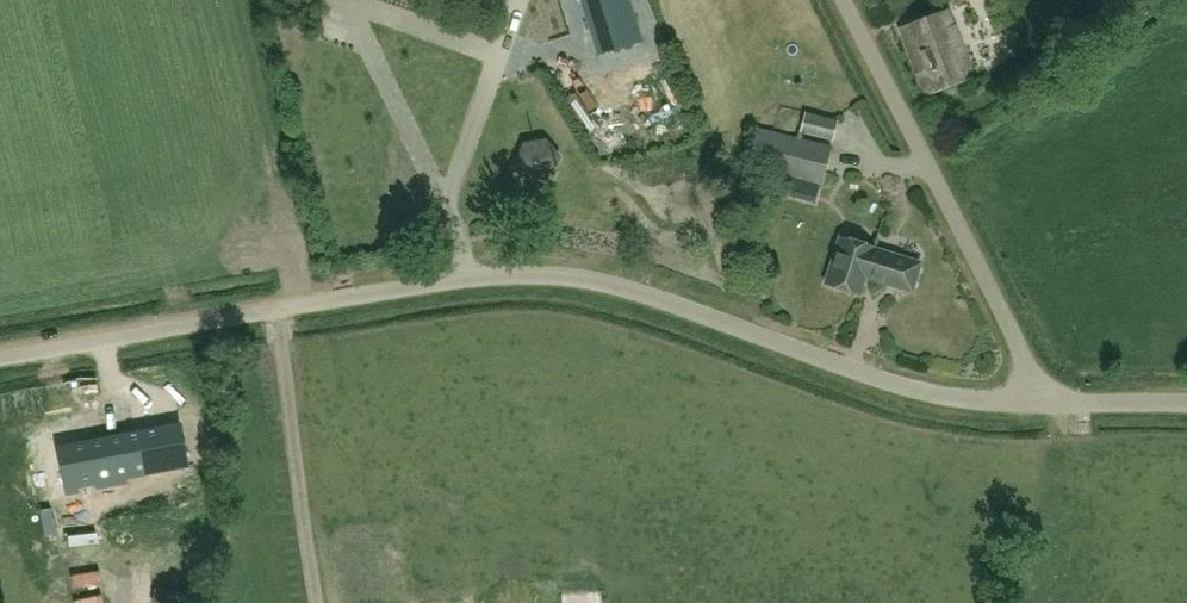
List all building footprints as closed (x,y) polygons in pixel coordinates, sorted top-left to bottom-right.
[(600,53),(641,40),(628,0),(583,0),(600,53)] [(927,96),(974,77),(948,9),(901,28),(927,96)] [(605,55),(575,64),(599,144),(630,135),(605,55)] [(838,121),(806,112),(801,131),(833,139),(838,121)] [(823,184),(832,147),(758,128),(749,165),(823,184)] [(524,139),(529,175),(555,171),(550,136),(524,139)] [(859,294),(865,276),(873,248),(874,247),(840,236),(825,284),(859,294)] [(920,263),(873,248),(865,276),(911,291),(920,263)] [(160,429),(167,464),(187,461),(180,425),(160,429)] [(125,473),(151,468),(144,432),(69,447),(76,482),(103,477),(105,488),(128,484),(125,473)]
